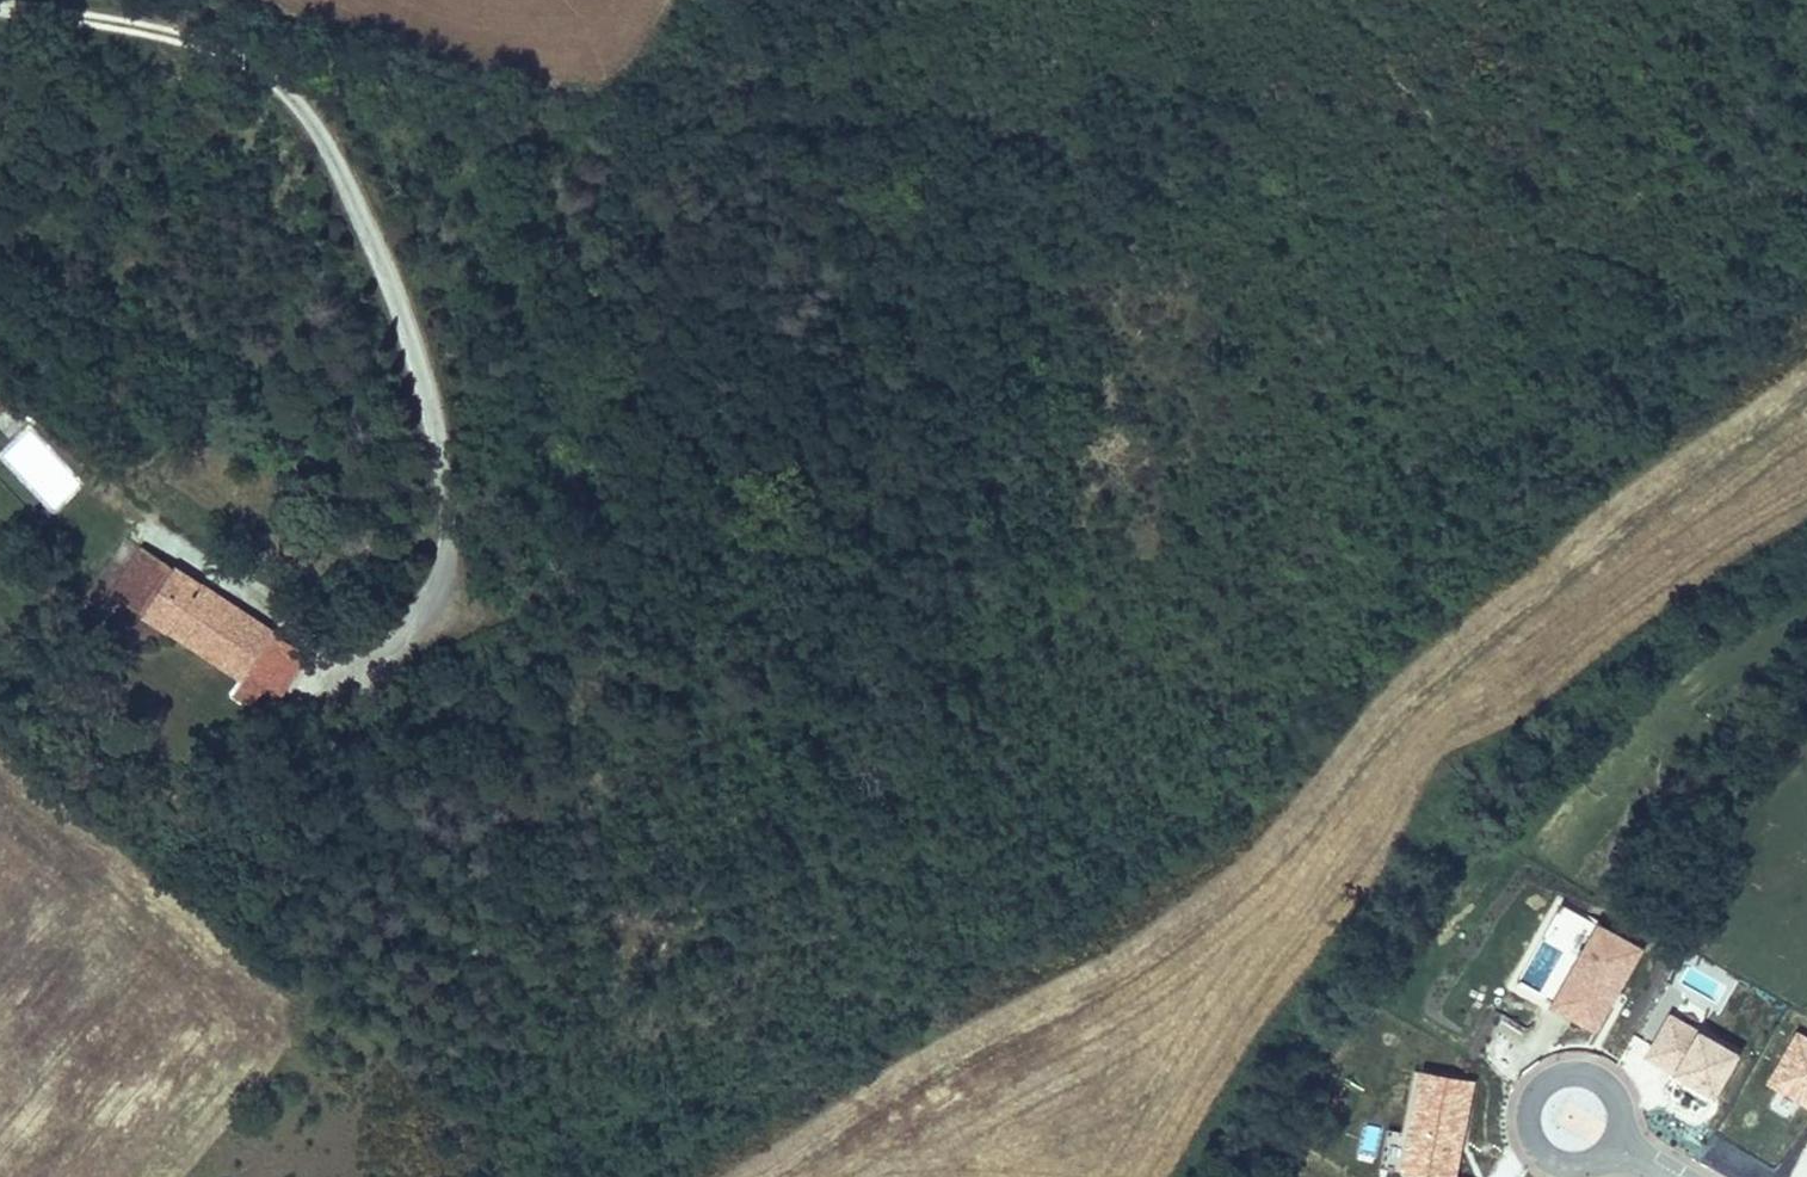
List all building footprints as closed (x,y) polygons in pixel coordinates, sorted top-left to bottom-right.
[(12,401),(0,388),(0,411),(12,401)] [(296,675),(306,661),(144,555),(117,596),(241,678),(229,696),(251,710),(265,689),(281,665),(296,675)] [(265,689),(281,699),(296,675),(281,665),(265,689)] [(1647,949),(1563,899),(1515,980),(1599,1030),(1647,949)] [(1722,1040),(1670,1011),(1645,1055),(1697,1084),(1722,1040)] [(1797,1030),(1769,1080),(1806,1102),(1806,1036),(1797,1030)]
